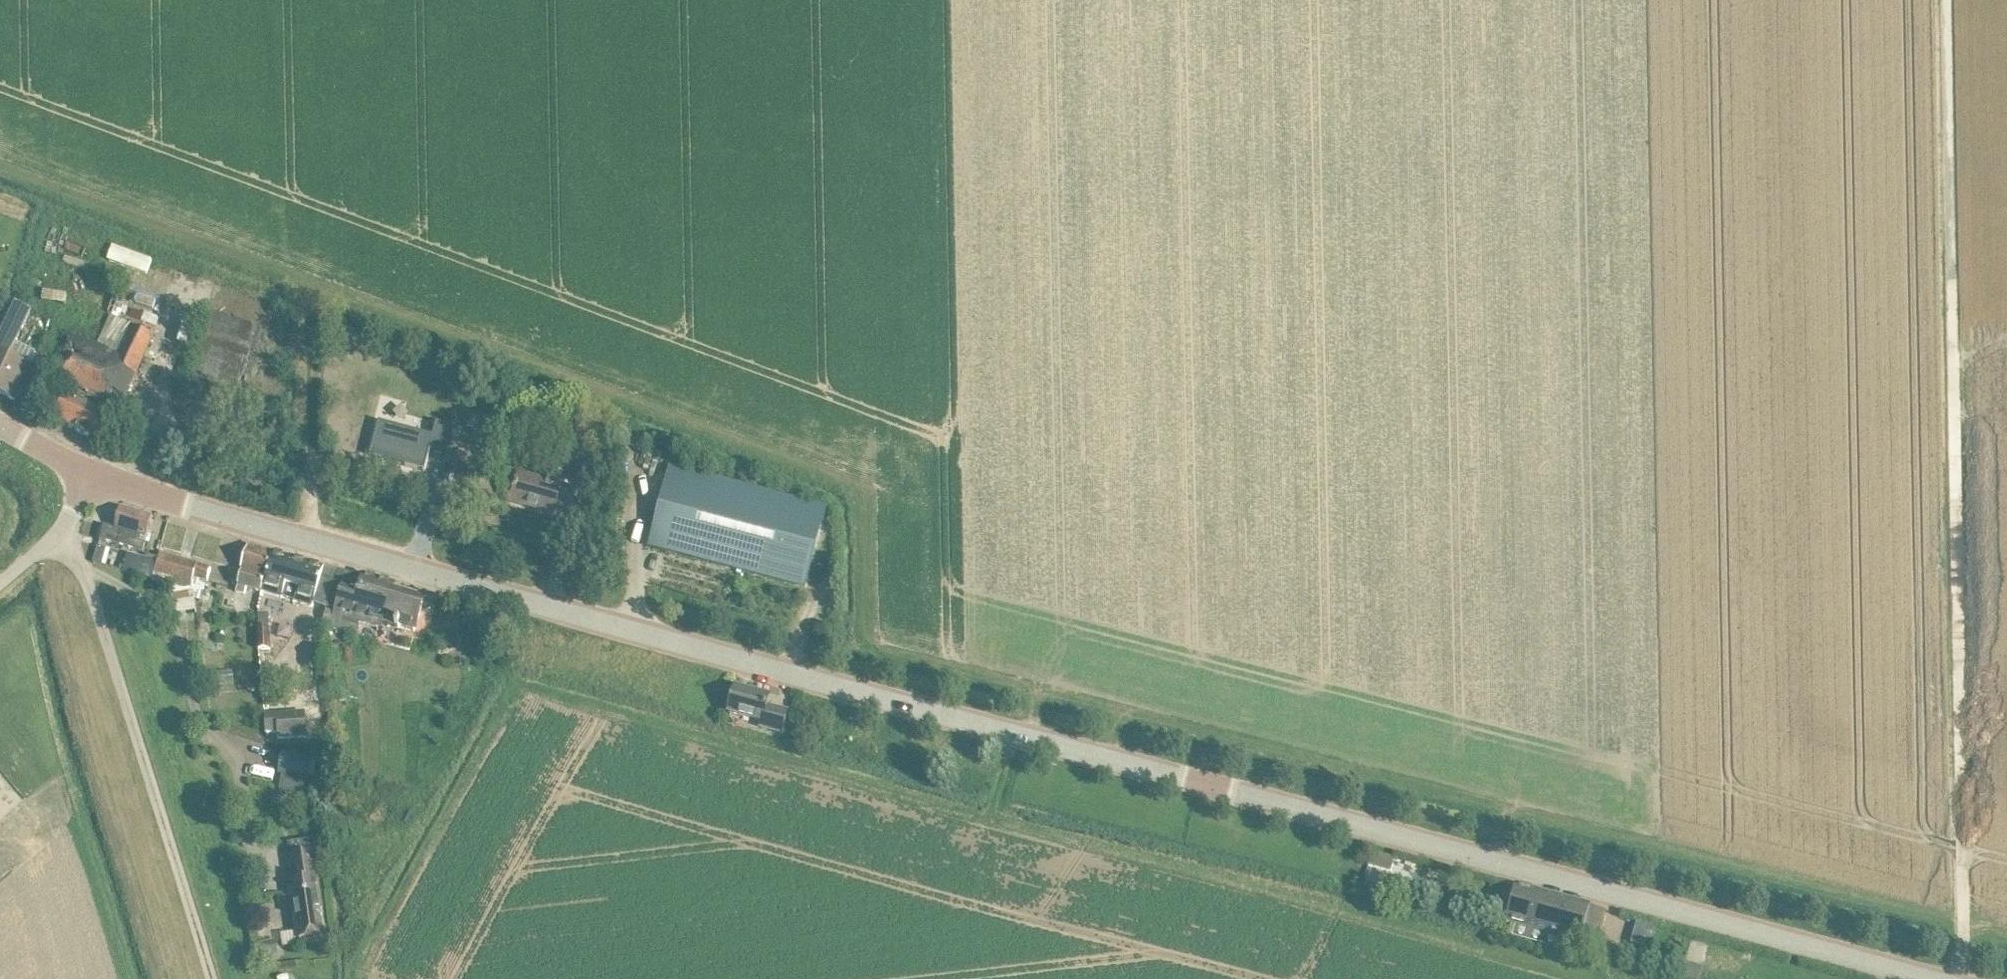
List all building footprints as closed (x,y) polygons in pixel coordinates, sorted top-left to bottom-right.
[(124,282),(118,304),(128,306),(133,285),(124,282)] [(23,383),(29,371),(28,371),(37,354),(17,344),(33,311),(16,303),(0,335),(0,394),(15,401),(23,383)] [(229,408),(231,401),(252,325),(207,313),(184,395),(229,408)] [(125,397),(153,336),(111,316),(95,349),(61,333),(54,349),(43,344),(37,357),(60,368),(54,380),(70,388),(55,421),(98,441),(109,417),(103,414),(113,392),(125,397)] [(460,404),(463,395),(451,391),(448,399),(460,404)] [(379,423),(370,458),(425,474),(430,453),(445,457),(452,429),(436,425),(432,439),(379,423)] [(591,495),(596,476),(598,469),(577,464),(570,489),(591,495)] [(805,587),(825,509),(670,468),(650,546),(805,587)] [(545,483),(518,476),(511,502),(554,514),(562,484),(546,480),(545,483)] [(148,531),(149,526),(152,517),(121,509),(121,508),(120,508),(115,528),(104,525),(99,540),(143,552),(149,531),(148,531)] [(261,592),(273,553),(248,545),(241,570),(242,570),(236,592),(244,594),(246,588),(261,592)] [(152,579),(155,571),(157,563),(98,546),(93,563),(152,579)] [(207,579),(211,568),(160,553),(157,563),(155,571),(192,582),(194,575),(207,579)] [(294,602),(313,607),(324,568),(273,553),(261,592),(282,598),(294,601),(294,602)] [(392,590),(393,585),(365,576),(362,590),(347,586),(348,585),(346,584),(333,628),(357,635),(360,623),(378,628),(380,619),(397,623),(395,628),(399,629),(399,627),(415,632),(418,619),(424,600),(392,590)] [(198,609),(211,606),(207,588),(194,591),(198,609)] [(269,628),(269,613),(258,613),(259,650),(270,650),(269,628)] [(781,733),(787,712),(767,706),(770,697),(735,688),(728,712),(762,722),(760,728),(781,733)] [(306,738),(305,713),(265,715),(266,733),(278,732),(278,739),(306,738)] [(323,761),(324,751),(301,748),(299,757),(323,761)] [(310,797),(313,778),(309,777),(311,761),(281,756),(278,774),(282,774),(279,792),(310,797)] [(323,910),(315,853),(313,840),(288,843),(293,881),(288,882),(290,899),(294,898),(300,940),(304,939),(306,950),(324,948),(322,937),(323,937),(320,911),(323,910)] [(1383,870),(1386,856),(1369,852),(1366,866),(1383,870)] [(1589,907),(1515,886),(1506,920),(1579,940),(1581,932),(1598,937),(1605,911),(1589,907)] [(1618,905),(1616,935),(1626,935),(1628,906),(1618,905)]
